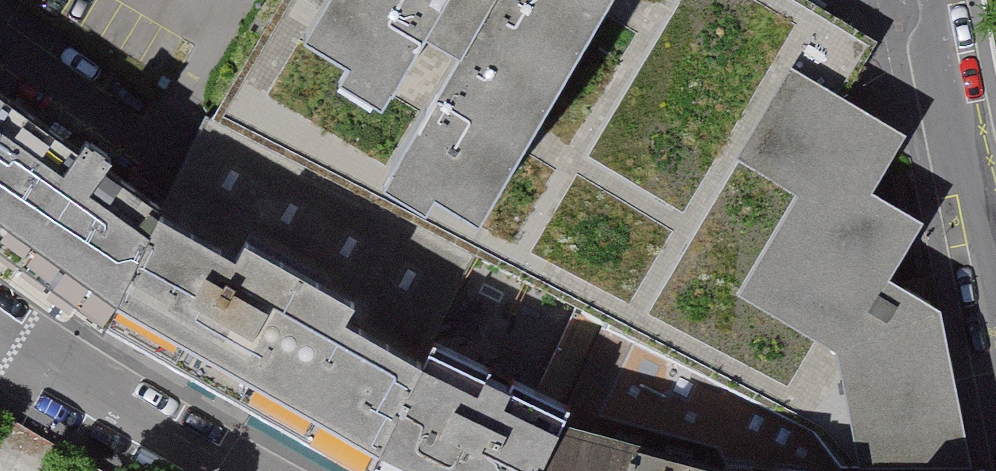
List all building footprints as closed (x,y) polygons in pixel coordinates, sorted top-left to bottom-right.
[(302,13),(348,39),(338,56),(380,80),(425,2),(461,23),(390,147),(435,172),(443,158),(492,187),(601,0),(310,0),(302,13)] [(849,95),(792,61),(735,155),(797,190),(735,292),(836,348),(858,466),(976,466),(942,309),(890,280),(924,220),(875,189),(909,132),(849,95)] [(13,102),(0,94),(0,121),(13,102)] [(13,102),(0,121),(0,261),(83,320),(121,349),(163,224),(166,218),(142,201),(106,177),(114,162),(90,147),(85,155),(13,102)] [(121,349),(335,470),(384,470),(426,374),(352,329),(362,315),(249,250),(240,267),(163,224),(121,349)] [(384,470),(565,470),(574,433),(578,418),(441,348),(426,374),(384,470)] [(565,470),(694,470),(695,467),(574,433),(565,470)]
